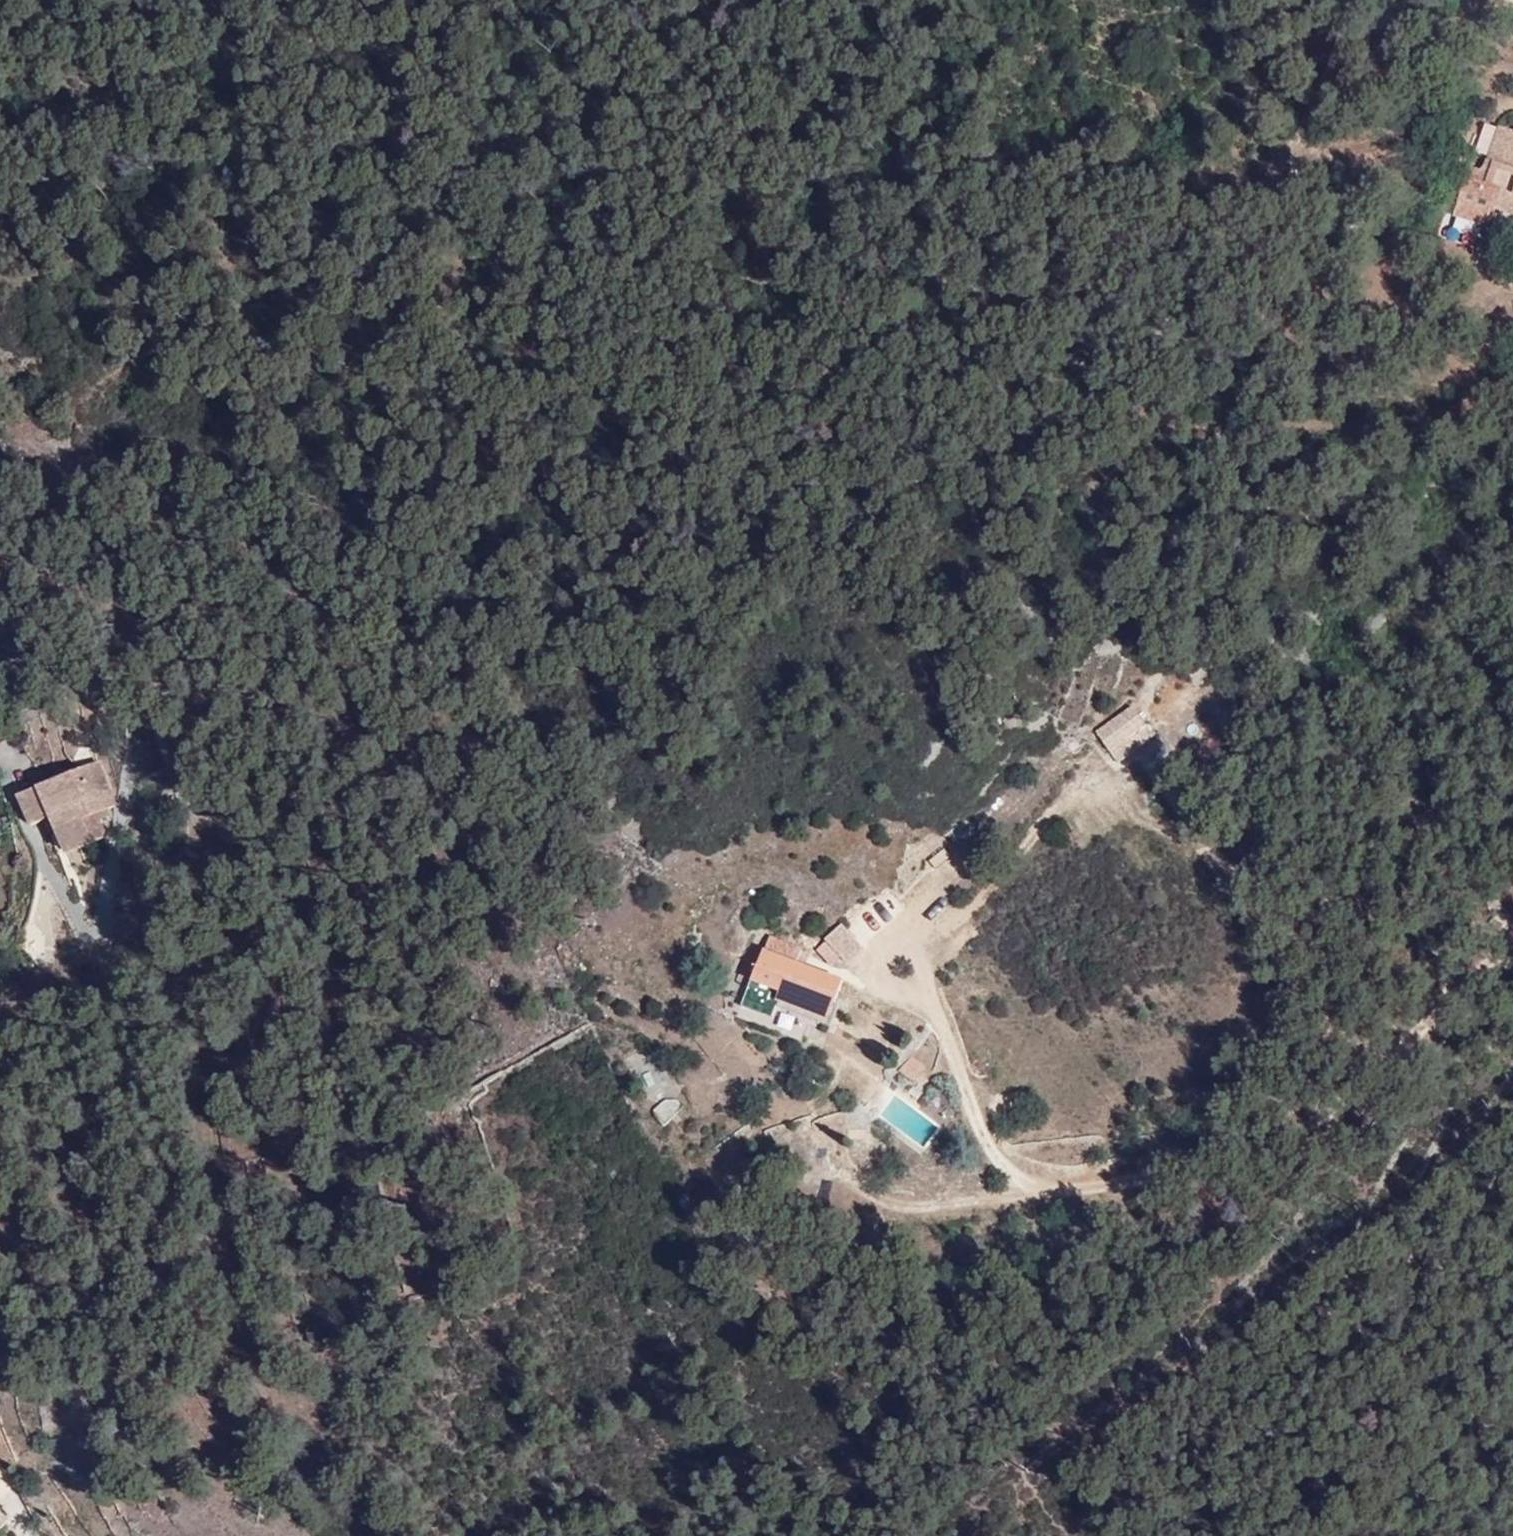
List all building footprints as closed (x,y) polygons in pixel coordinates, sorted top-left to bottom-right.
[(1512,139),(1504,136),(1493,128),(1480,164),(1486,165),(1480,184),(1496,190),(1489,208),(1512,216),(1512,135),(1512,139)] [(1496,190),(1480,184),(1465,179),(1453,214),(1483,225),(1489,208),(1496,190)] [(1134,708),(1119,718),(1133,737),(1140,747),(1155,736),(1147,727),(1134,708)] [(114,819),(95,774),(14,807),(27,840),(46,832),(53,848),(68,841),(77,864),(105,853),(98,836),(94,828),(105,823),(114,819)] [(109,831),(105,823),(94,828),(98,836),(109,831)] [(838,924),(816,949),(842,970),(863,945),(838,924)] [(842,980),(763,950),(739,1014),(778,1029),(787,1005),(793,990),(808,996),(802,1011),(826,1020),(842,980)] [(793,990),(787,1005),(802,1011),(808,996),(793,990)] [(680,1111),(669,1095),(650,1108),(662,1124),(680,1111)]
